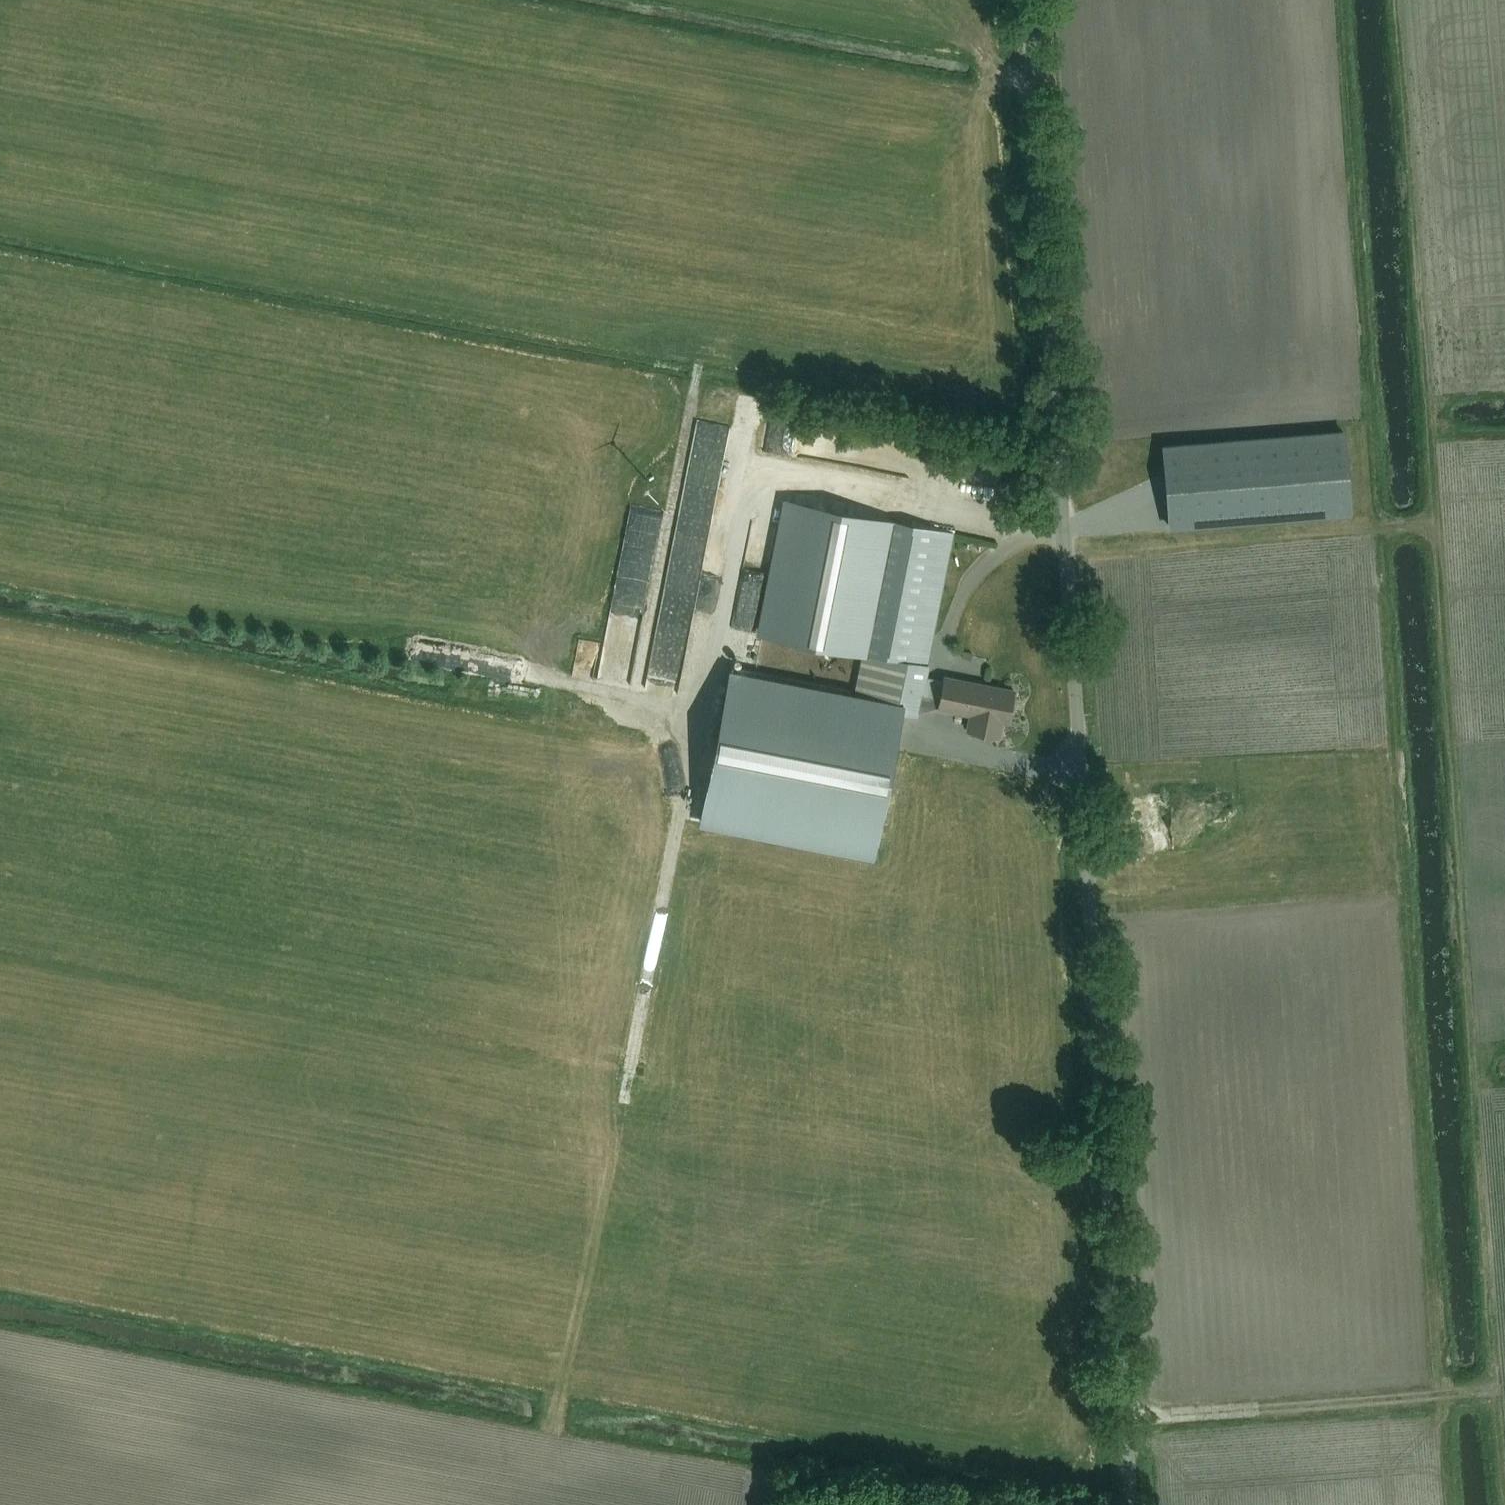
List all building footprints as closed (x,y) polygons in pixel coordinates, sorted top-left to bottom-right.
[(715,498),(728,432),(694,425),(678,500),(699,504),(701,495),(715,498)] [(1343,433),(1164,448),(1170,528),(1350,513),(1343,433)] [(853,694),(733,670),(701,821),(871,856),(901,710),(916,713),(917,713),(938,707),(937,708),(970,715),(967,731),(998,737),(1001,721),(1007,722),(1013,691),(944,677),(939,700),(920,696),(926,667),(952,537),(787,504),(761,633),(861,654),(853,694)]
